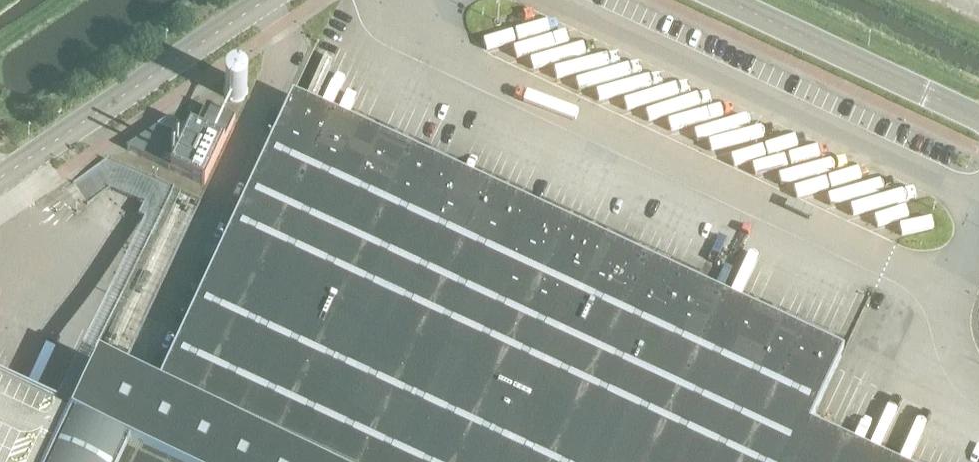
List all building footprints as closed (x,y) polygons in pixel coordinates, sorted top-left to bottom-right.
[(229,80),(227,82),(226,84),(225,85),(224,87),(224,88),(224,90),(224,92),(224,94),(225,96),(226,97),(227,99),(229,101),(232,102),(235,103),(238,102),(241,102),(244,100),(246,98),(247,97),(247,95),(248,93),(248,92),(248,90),(248,87),(247,84),(245,81),(242,79),(239,78),(235,78),(232,78),(229,80)] [(807,431),(841,358),(290,102),(156,389),(98,362),(73,418),(52,461),(874,461),(807,431)] [(205,186),(235,120),(206,107),(196,129),(190,127),(184,141),(157,129),(126,149),(205,186)] [(73,418),(60,412),(2,385),(0,384),(0,461),(52,461),(73,418)]
